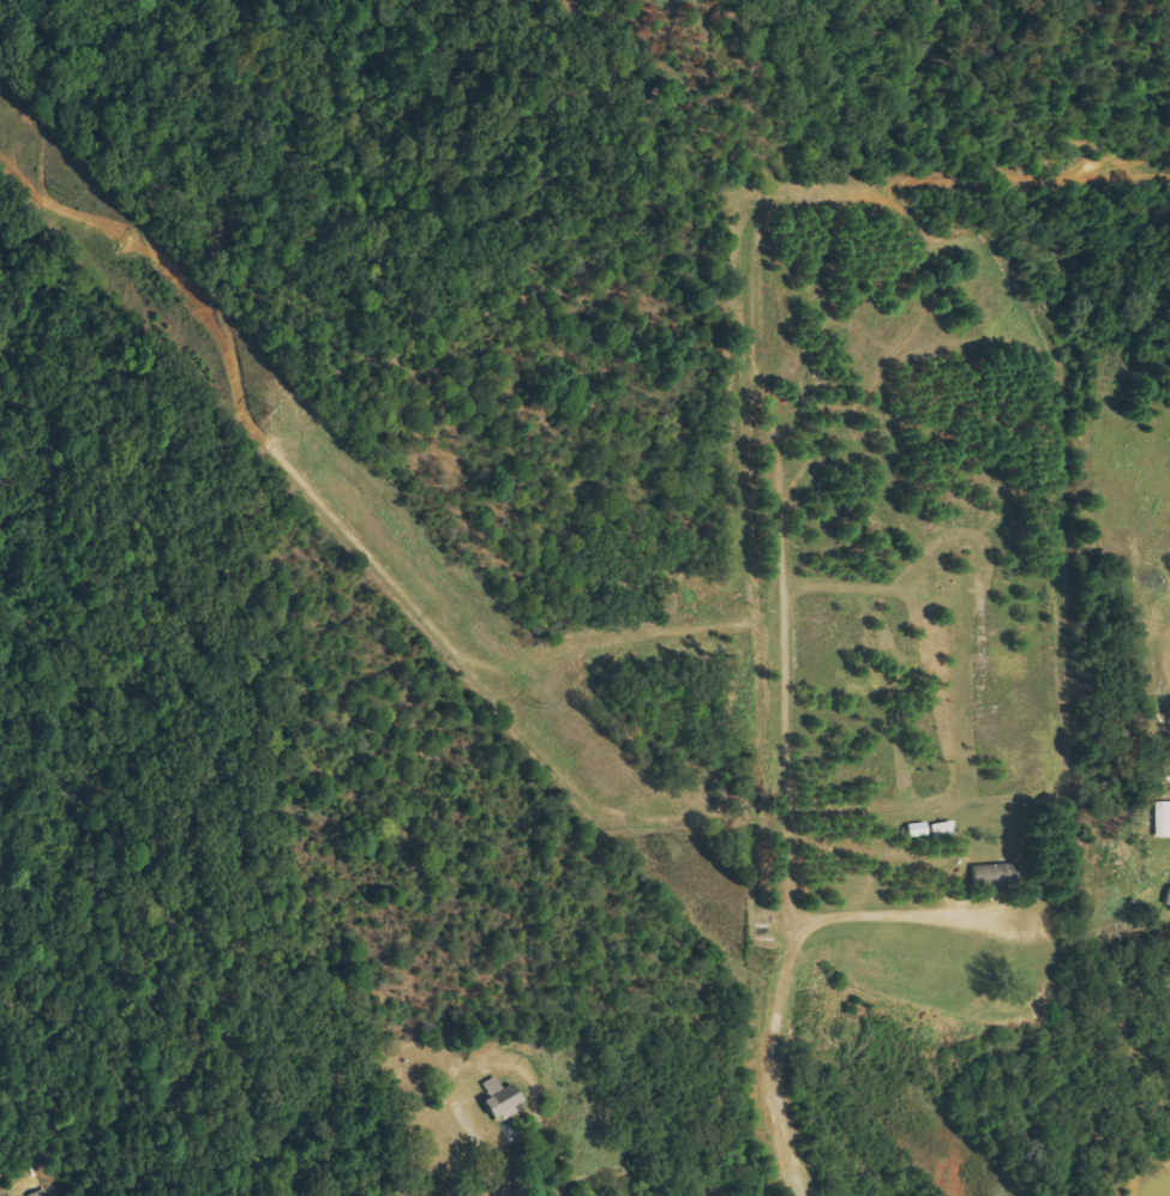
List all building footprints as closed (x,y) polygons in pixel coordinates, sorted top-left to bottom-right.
[(1169,838),(1169,802),(1152,801),(1151,837),(1169,838)] [(1008,864),(968,866),(968,887),(1009,885),(1008,864)] [(483,1083),(499,1122),(530,1109),(520,1084),(505,1090),(500,1076),(483,1083)]
